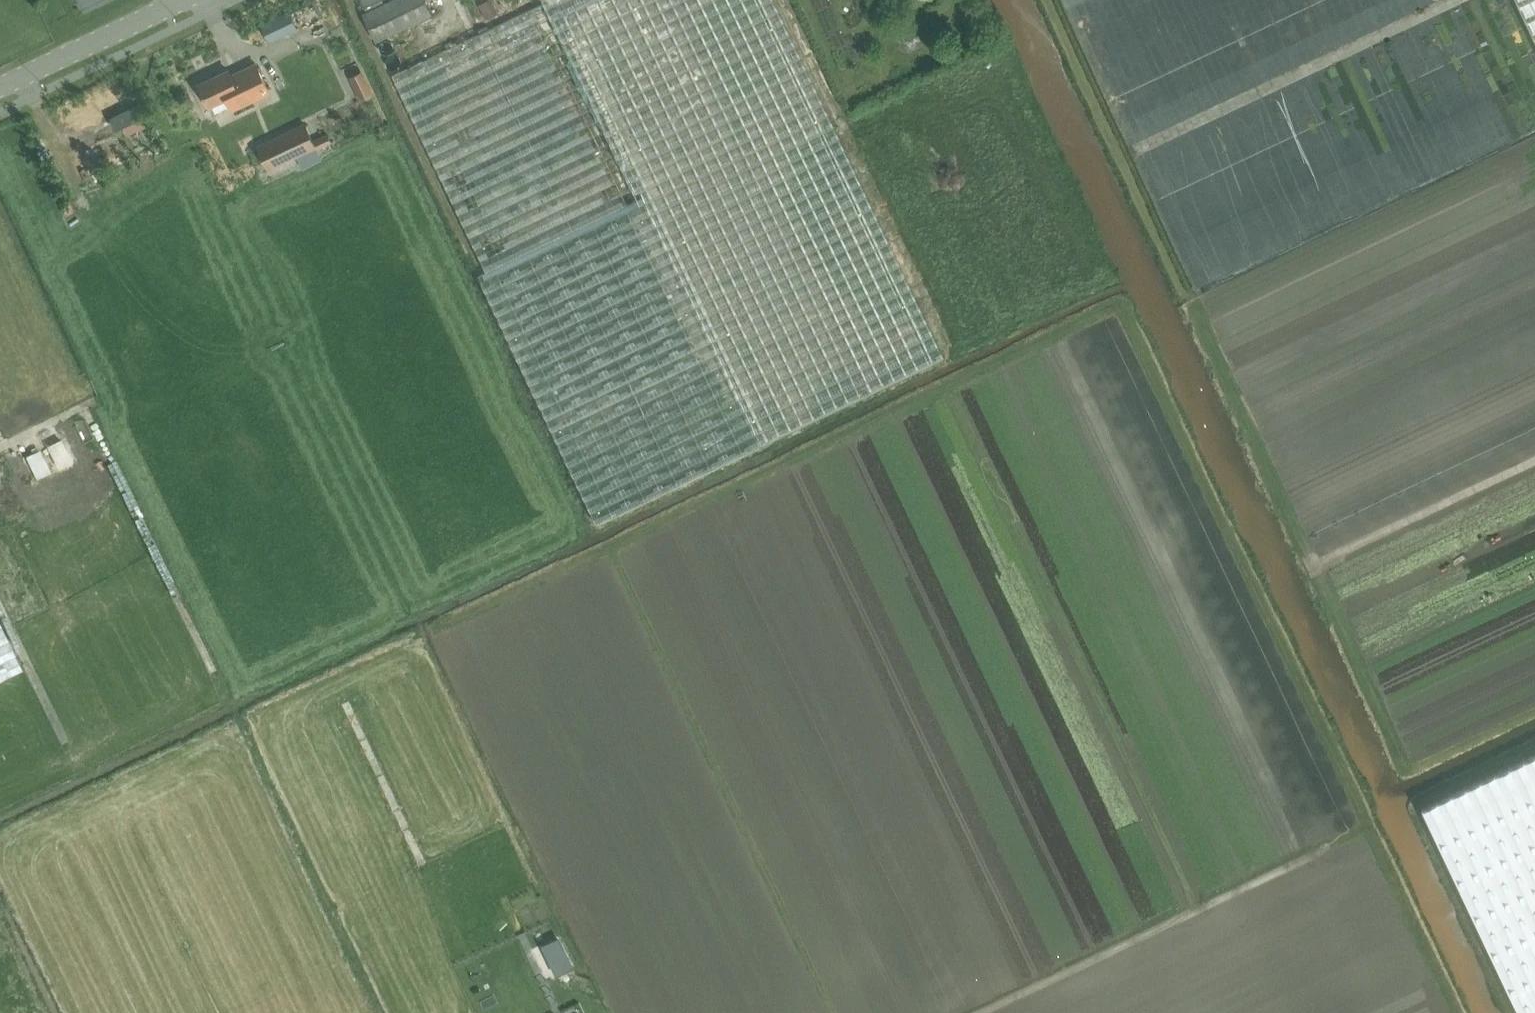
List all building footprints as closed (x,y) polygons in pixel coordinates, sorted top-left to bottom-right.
[(375,41),(432,14),(425,0),(395,0),(363,15),(375,41)] [(544,4),(393,76),(487,273),(479,277),(596,522),(943,357),(773,0),(542,0),(544,4)] [(1534,42),(1534,0),(1515,0),(1534,42)] [(270,42),(297,30),(290,15),(263,27),(270,42)] [(451,37),(465,32),(459,18),(446,24),(451,37)] [(199,85),(209,107),(230,96),(235,107),(232,109),(232,110),(270,92),(256,64),(255,65),(257,68),(233,80),(229,71),(199,85)] [(361,68),(350,73),(360,94),(371,89),(361,68)] [(257,146),(266,164),(268,163),(271,170),(316,149),(304,124),(257,146)] [(23,670),(0,623),(0,681),(23,670)] [(1422,809),(1519,1012),(1534,1012),(1534,756),(1422,809)]
